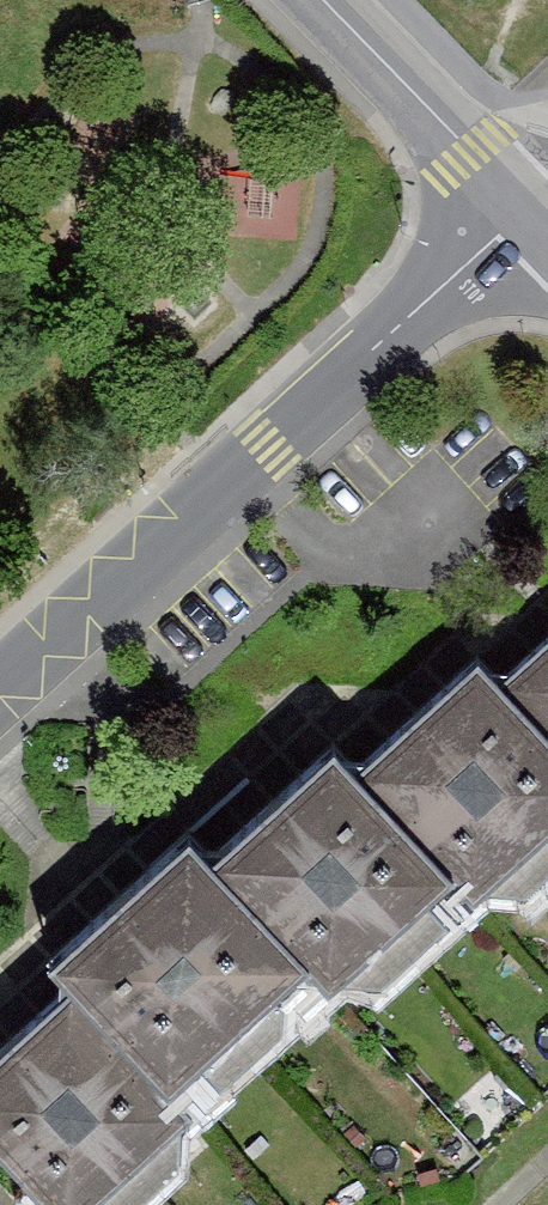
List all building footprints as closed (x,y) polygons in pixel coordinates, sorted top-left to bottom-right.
[(471,690),(547,775),(547,622),(471,690)] [(327,770),(418,871),(445,901),(547,809),(547,775),(471,690),(447,663),(327,770)] [(296,743),(173,858),(267,958),(296,988),(418,871),(327,770),(296,743)] [(9,961),(31,986),(127,1088),(267,958),(173,858),(150,834),(9,961)] [(0,1014),(0,1190),(14,1204),(57,1204),(152,1117),(127,1088),(31,986),(0,1014)]
